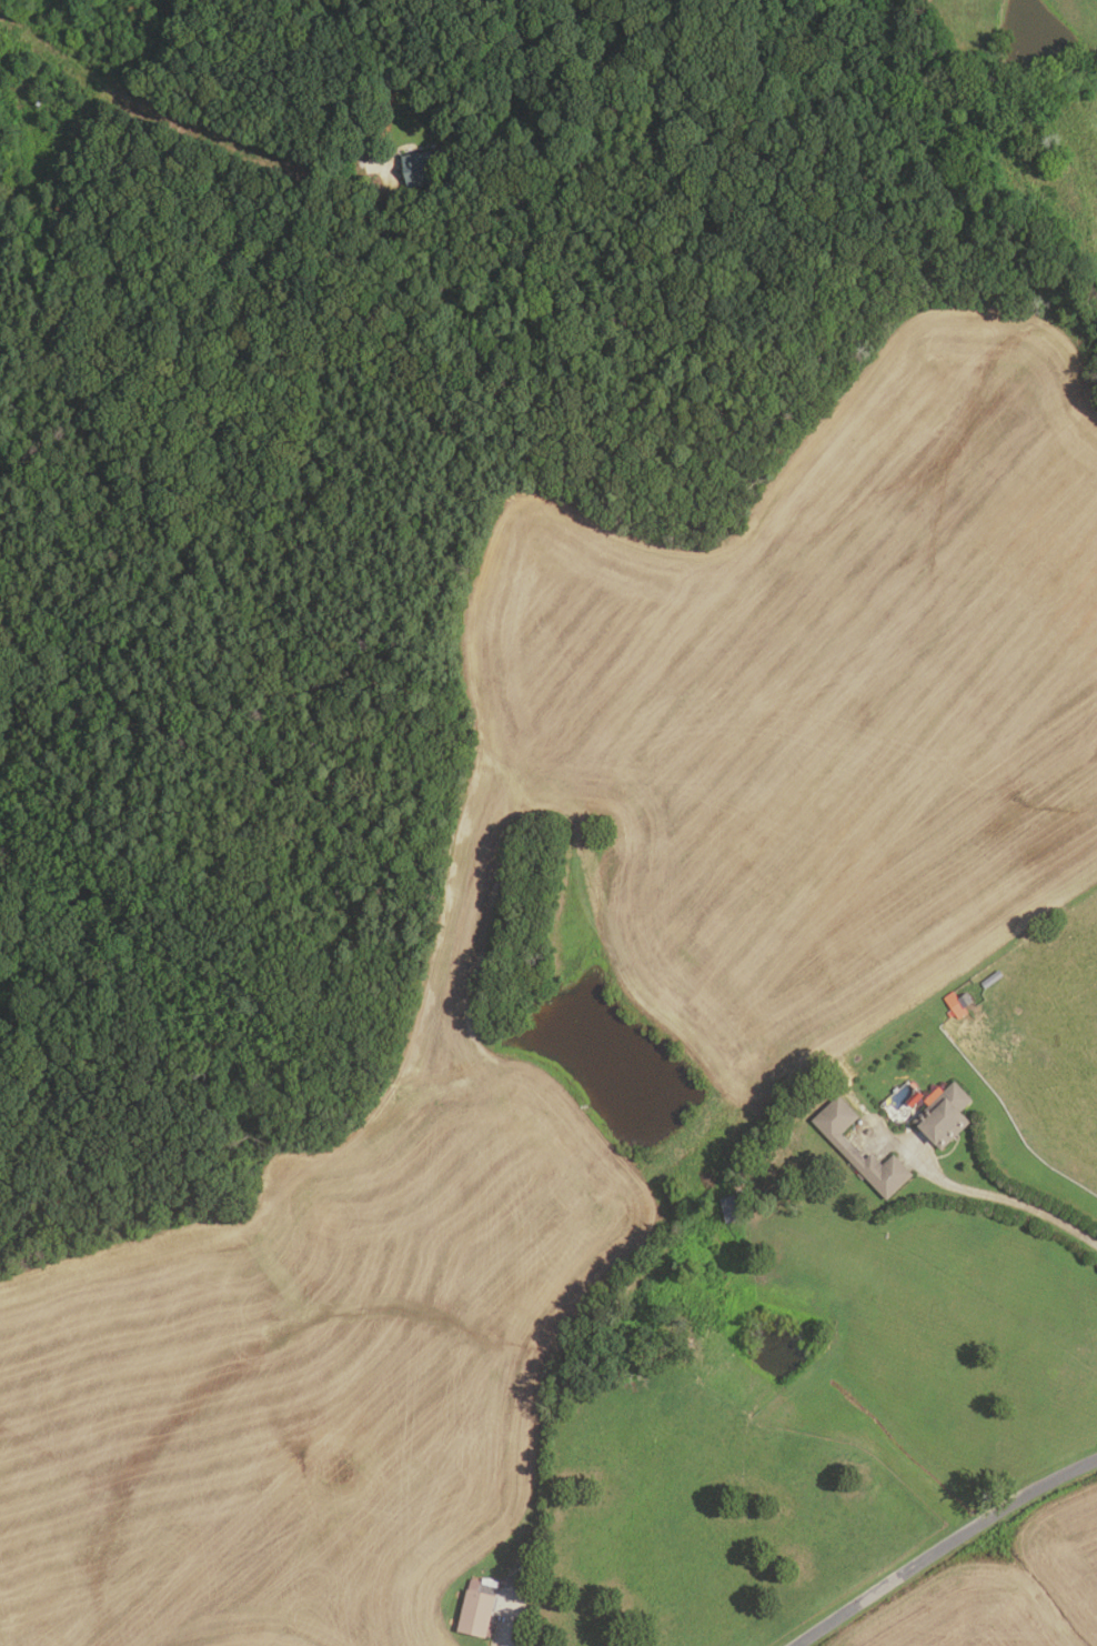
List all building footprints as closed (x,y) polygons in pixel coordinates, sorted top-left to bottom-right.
[(406,188),(401,155),(431,150),(436,182),(406,188)] [(984,987),(980,982),(998,970),(1002,974),(984,987)] [(957,1018),(943,996),(953,991),(956,997),(966,992),(972,1001),(963,1006),(967,1012),(957,1018)] [(939,1150),(912,1121),(953,1080),(972,1100),(959,1112),(968,1121),(939,1150)] [(885,1200),(811,1120),(837,1094),(858,1116),(841,1133),(864,1158),(869,1153),(880,1164),(892,1153),(912,1175),(885,1200)] [(724,1223),(718,1197),(732,1194),(737,1220),(724,1223)] [(494,1596),(483,1638),(454,1632),(465,1588),(494,1596)]
